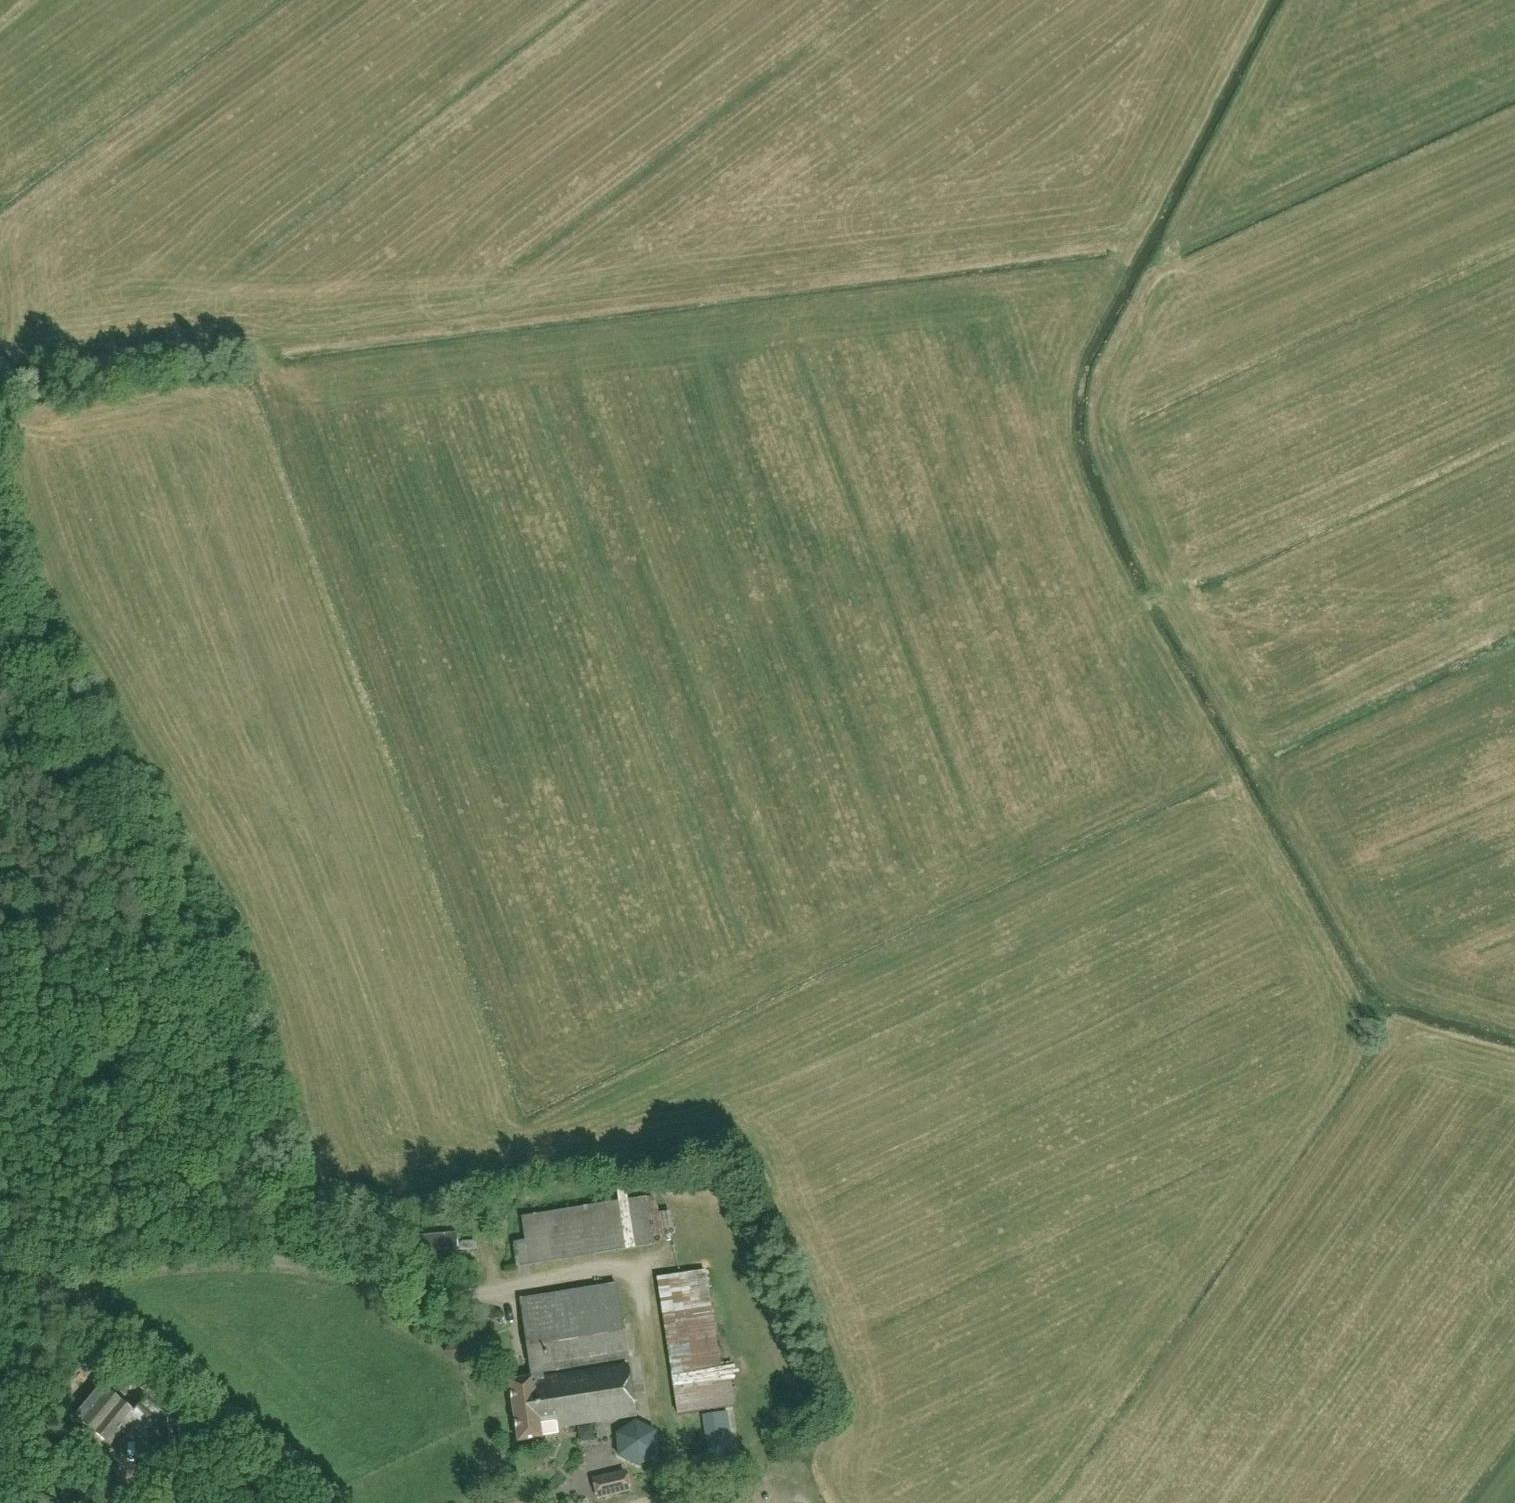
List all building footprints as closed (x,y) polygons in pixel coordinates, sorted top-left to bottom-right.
[(672,1238),(671,1234),(674,1234),(670,1211),(649,1214),(647,1197),(627,1200),(626,1189),(616,1190),(618,1202),(521,1217),(525,1241),(511,1243),(515,1268),(656,1245),(665,1239),(672,1238)] [(705,1208),(722,1204),(720,1195),(703,1199),(705,1208)] [(415,1236),(417,1251),(458,1248),(457,1233),(415,1236)] [(704,1270),(655,1278),(676,1414),(732,1406),(726,1367),(719,1368),(704,1270)] [(625,1358),(614,1285),(544,1295),(519,1299),(531,1378),(538,1377),(537,1371),(544,1369),(625,1358)] [(634,1417),(626,1366),(544,1379),(539,1379),(538,1377),(531,1378),(507,1382),(518,1441),(541,1438),(540,1437),(558,1434),(557,1428),(634,1417)] [(156,1449),(171,1448),(168,1421),(153,1423),(152,1404),(144,1398),(136,1409),(132,1406),(128,1411),(113,1398),(114,1396),(101,1385),(74,1418),(87,1429),(112,1449),(131,1426),(138,1432),(141,1459),(157,1458),(156,1449)] [(726,1412),(712,1414),(718,1456),(732,1454),(726,1412)] [(634,1423),(618,1434),(620,1456),(639,1465),(656,1453),(655,1432),(634,1423)] [(130,1472),(136,1484),(151,1477),(145,1464),(130,1472)] [(625,1471),(592,1479),(597,1500),(630,1492),(629,1489),(633,1488),(630,1474),(626,1475),(625,1471)]
